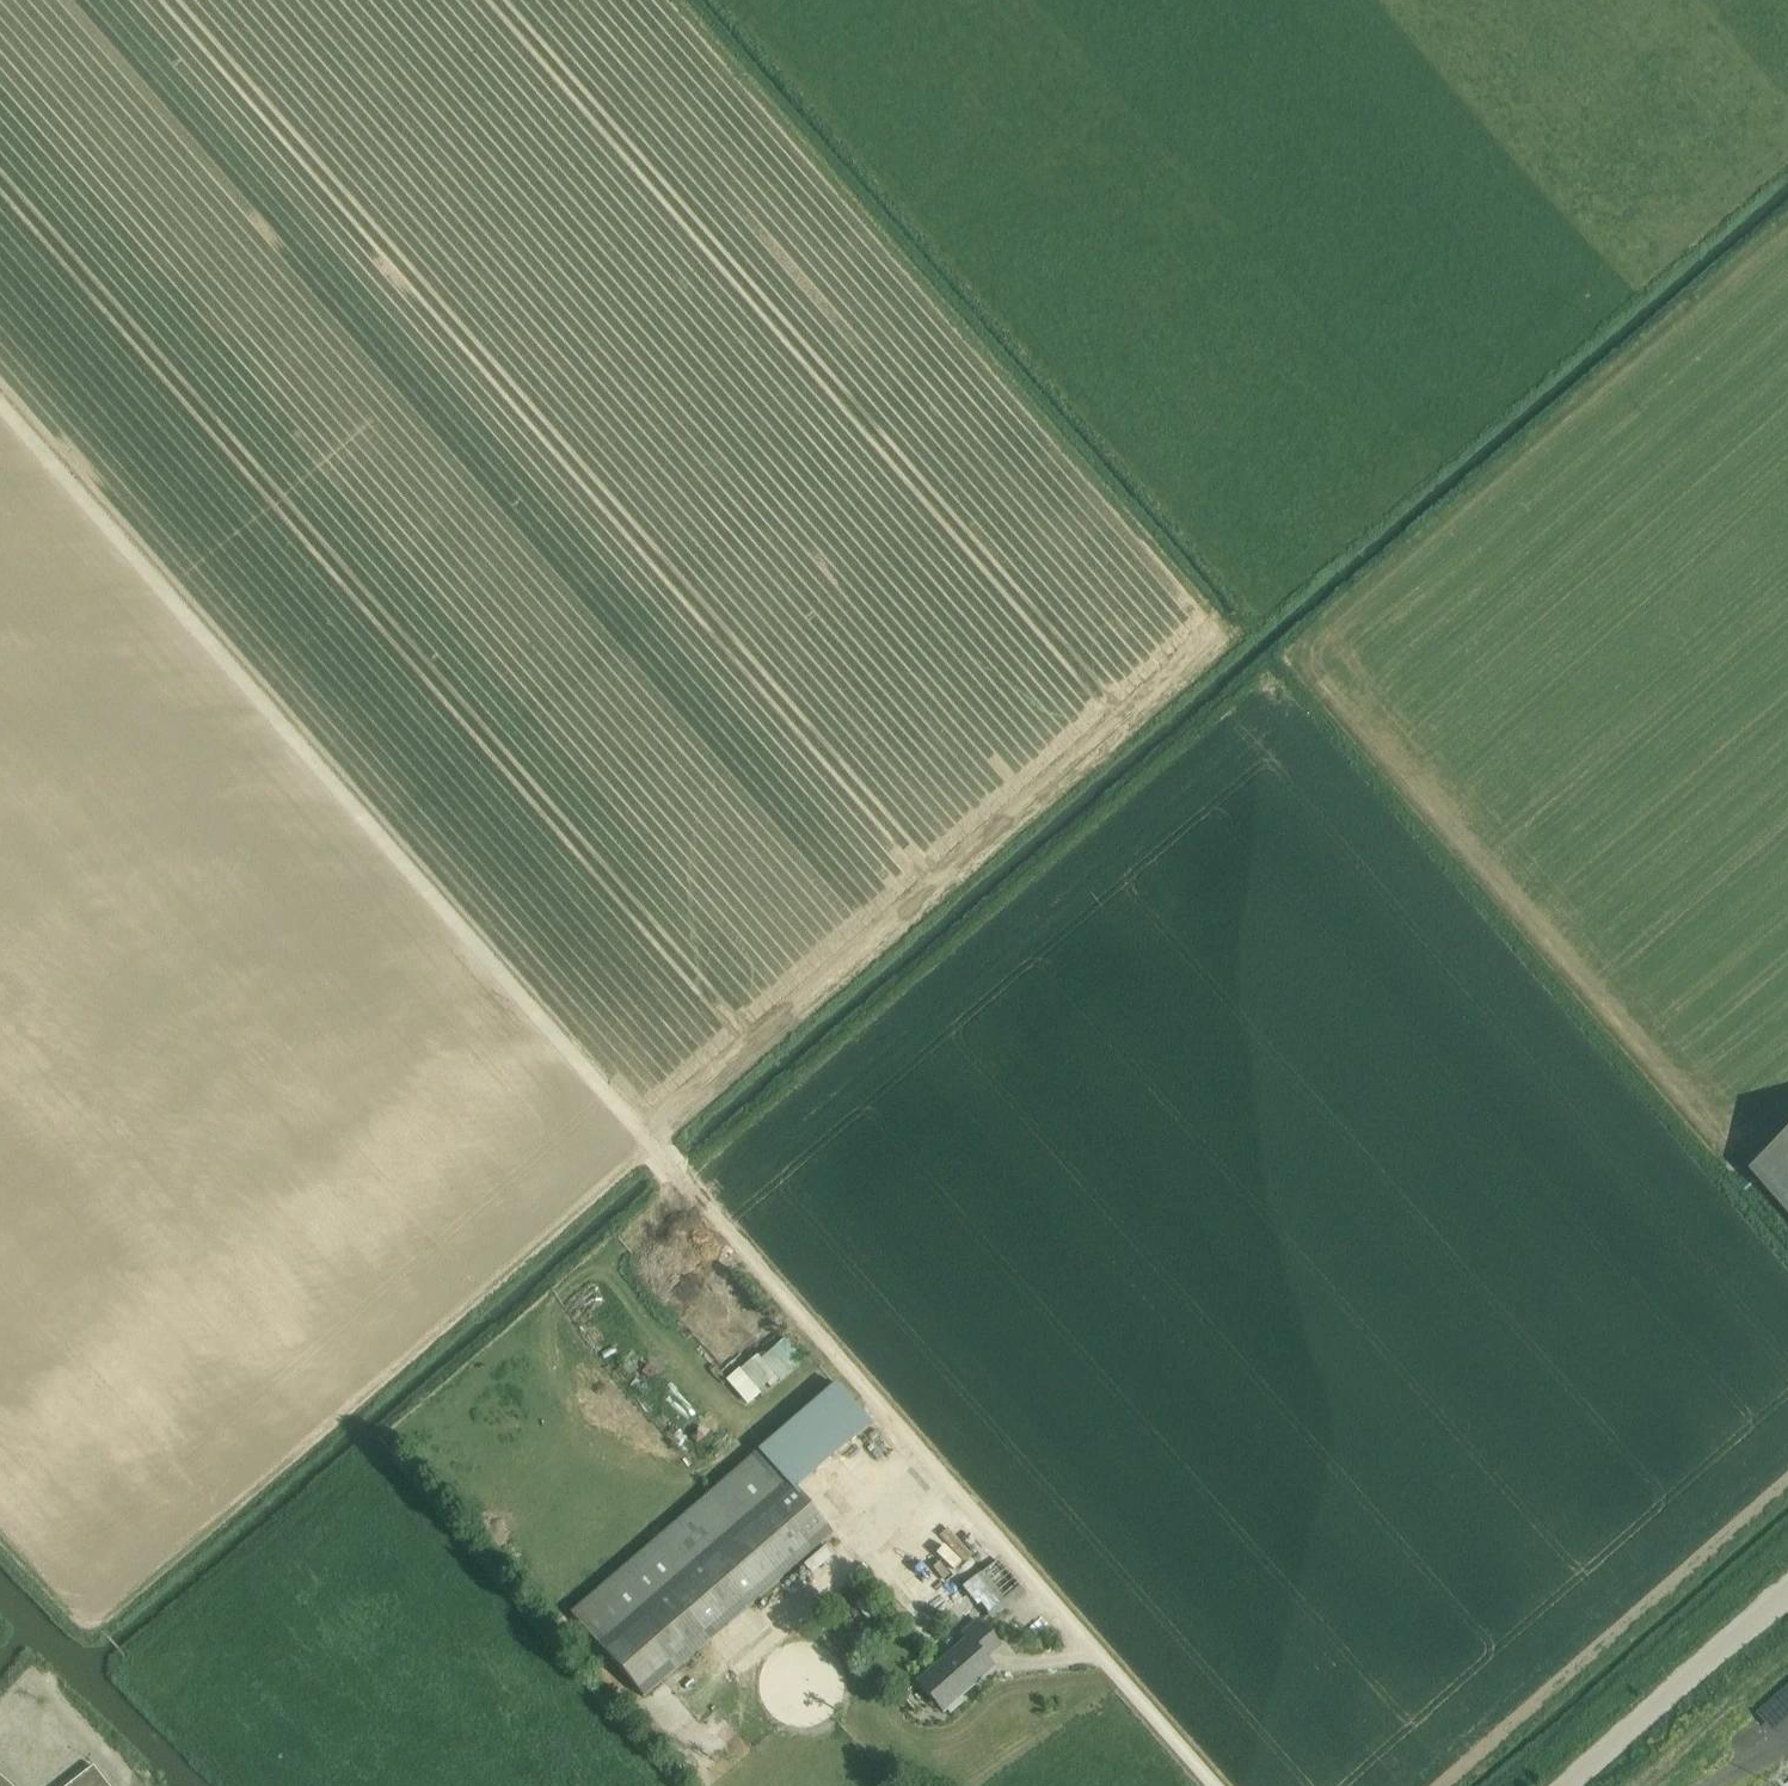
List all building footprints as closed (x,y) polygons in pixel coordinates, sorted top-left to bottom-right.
[(1749,1170),(1787,1216),(1787,1137),(1749,1170)] [(569,1614),(598,1646),(642,1697),(817,1547),(832,1533),(787,1481),(786,1482),(758,1450),(569,1614)] [(998,1561),(944,1603),(945,1606),(960,1625),(982,1608),(983,1608),(988,1614),(993,1619),(1024,1594),(1020,1588),(998,1561)] [(985,1659),(1000,1647),(977,1621),(962,1635),(967,1640),(917,1683),(943,1713),(993,1668),(985,1659)] [(807,1665),(794,1650),(782,1660),(795,1675),(807,1665)] [(70,1785),(106,1785),(92,1768),(70,1785)] [(0,1778),(0,1785),(9,1785),(0,1778)]
